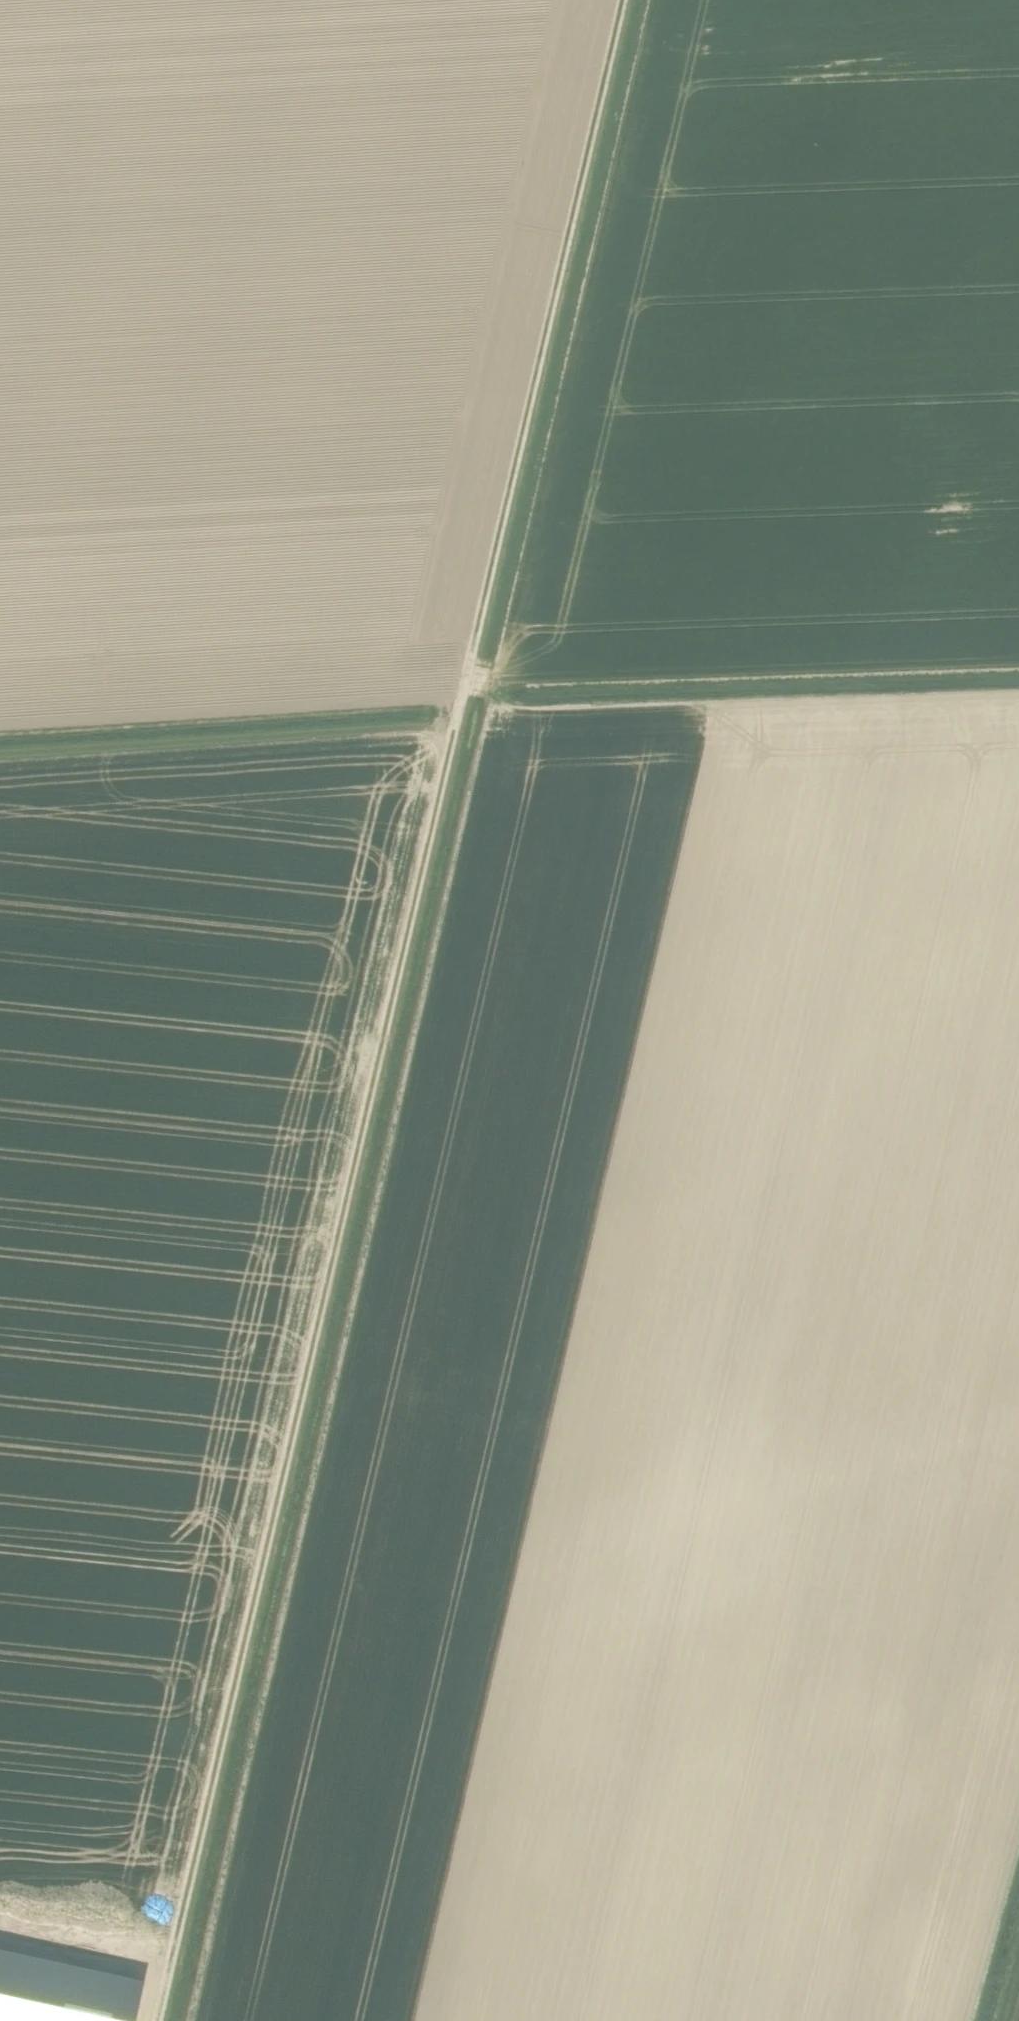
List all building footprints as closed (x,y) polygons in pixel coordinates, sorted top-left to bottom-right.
[(145,1984),(0,1952),(0,2020),(136,2020),(145,1984)]
